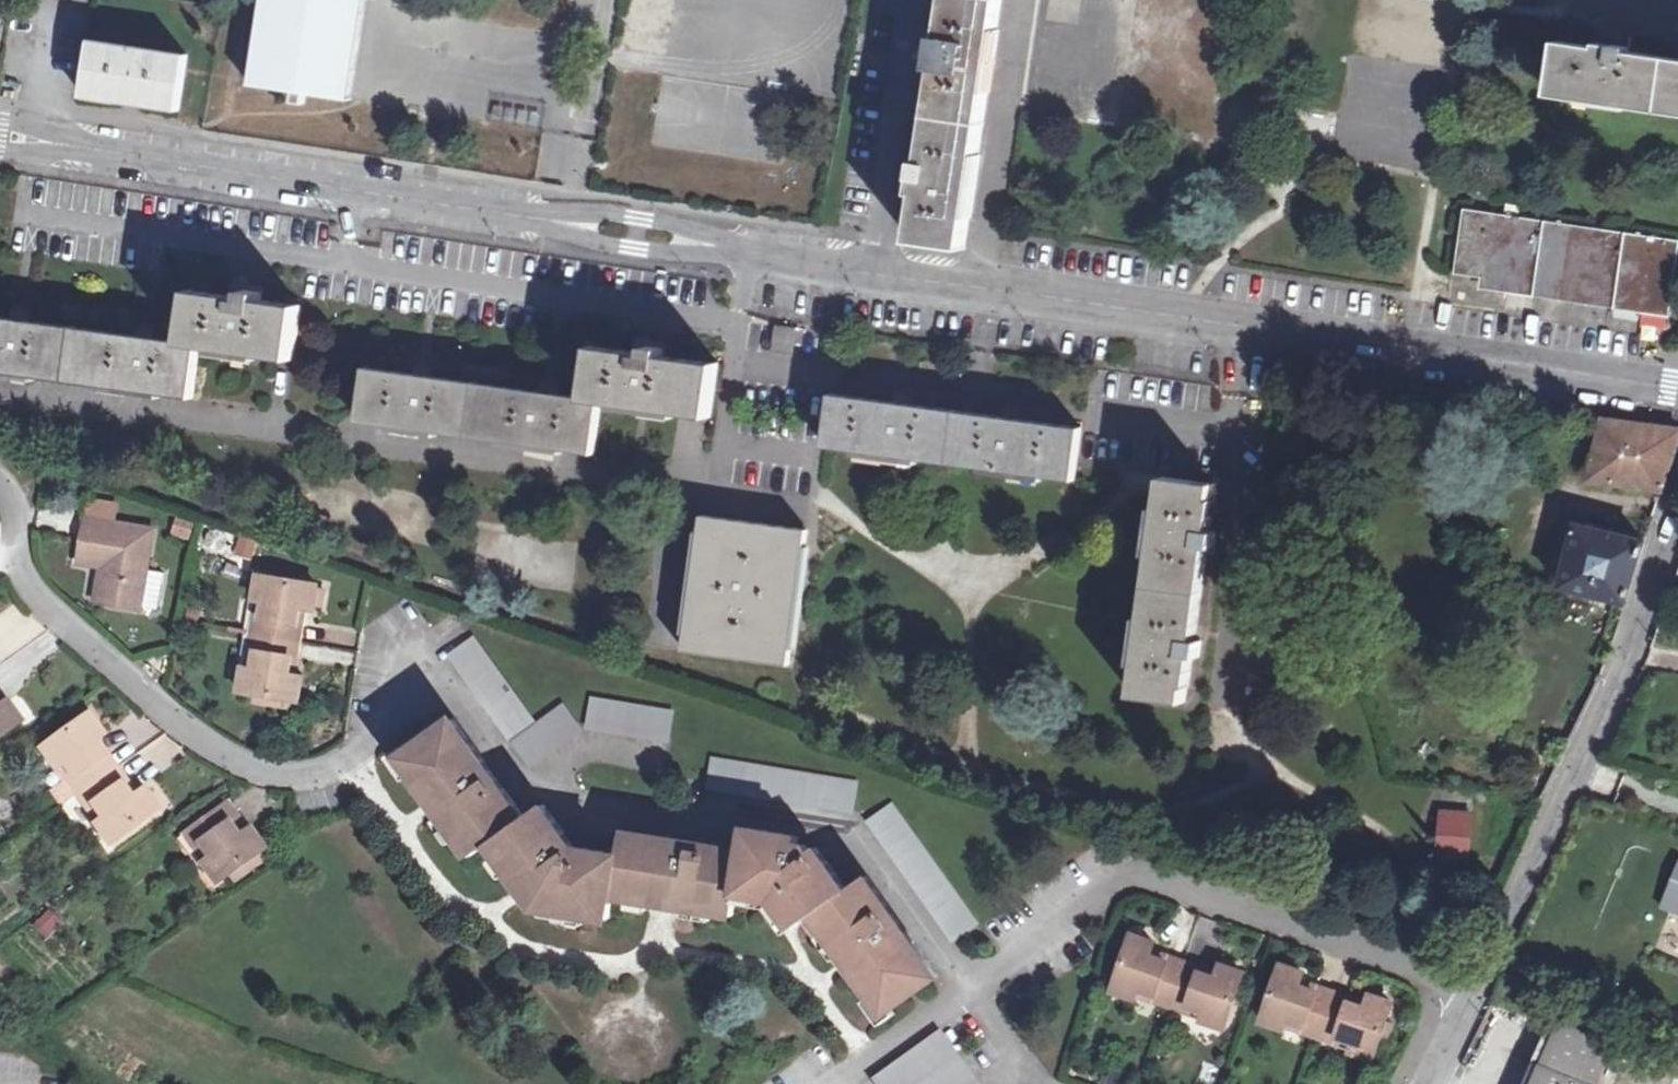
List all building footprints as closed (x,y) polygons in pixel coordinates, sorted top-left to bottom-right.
[(250,84),(352,99),(369,0),(264,0),(250,84)] [(969,248),(1007,0),(948,0),(940,52),(918,204),(912,239),(969,248)] [(1565,41),(1558,90),(1677,108),(1677,58),(1635,51),(1637,35),(1621,32),(1605,29),(1602,47),(1565,41)] [(189,60),(94,46),(84,101),(180,116),(189,60)] [(1462,268),(1556,282),(1677,301),(1677,234),(1528,212),(1529,200),(1514,198),(1512,209),(1473,203),(1462,268)] [(197,398),(205,347),(297,360),(305,305),(265,299),(267,285),(252,283),(238,281),(235,296),(196,291),(189,341),(162,337),(164,329),(155,328),(147,327),(145,336),(29,319),(31,310),(22,309),(14,307),(12,317),(0,315),(0,370),(197,398)] [(798,327),(778,323),(775,348),(795,350),(798,327)] [(368,367),(360,420),(596,455),(604,402),(713,418),(722,362),(666,354),(669,340),(653,338),(637,335),(634,350),(595,344),(586,398),(560,395),(561,386),(553,384),(545,383),(543,392),(432,376),(433,367),(424,366),(415,365),(413,374),(368,367)] [(893,404),(835,395),(828,445),(922,459),(922,466),(938,468),(939,460),(1002,469),(1001,477),(1033,482),(1034,473),(1080,480),(1086,431),(1022,421),(1022,409),(1014,408),(1006,407),(1004,418),(911,405),(912,396),(904,395),(896,393),(893,404)] [(1666,497),(1677,461),(1677,433),(1607,423),(1593,485),(1666,497)] [(1138,694),(1186,701),(1193,655),(1201,656),(1202,646),(1204,637),(1196,636),(1210,549),(1217,550),(1219,541),(1221,532),(1211,531),(1220,483),(1171,476),(1138,694)] [(92,518),(121,522),(123,505),(94,501),(92,518)] [(811,530),(759,523),(706,516),(688,649),(793,664),(811,530)] [(184,517),(179,534),(193,539),(200,523),(184,517)] [(84,562),(104,565),(116,567),(109,603),(146,609),(153,570),(159,528),(121,522),(92,518),(90,529),(84,562)] [(204,525),(196,549),(228,560),(236,535),(204,525)] [(1566,590),(1628,609),(1632,599),(1649,546),(1585,530),(1566,590)] [(238,536),(234,555),(252,560),(257,540),(238,536)] [(116,567),(104,565),(98,601),(109,603),(116,567)] [(153,570),(146,609),(163,612),(169,573),(153,570)] [(309,641),(312,624),(304,621),(307,606),(315,607),(320,608),(323,594),(325,582),(267,572),(263,597),(273,599),(268,633),(309,641)] [(273,599),(263,597),(257,631),(268,633),(273,599)] [(304,621),(312,624),(315,607),(307,606),(304,621)] [(308,676),(303,675),(295,673),(299,656),(306,657),(309,641),(268,633),(257,631),(254,631),(248,664),(251,664),(246,690),(258,692),(298,701),(303,702),(306,688),(308,676)] [(481,644),(457,660),(512,739),(536,723),(481,644)] [(295,673),(303,675),(306,657),(299,656),(295,673)] [(298,701),(258,692),(256,703),(296,712),(298,701)] [(27,722),(19,711),(11,700),(5,704),(0,708),(0,741),(27,722)] [(677,714),(597,702),(593,732),(672,744),(677,714)] [(570,709),(518,746),(534,771),(586,734),(570,709)] [(123,764),(114,751),(107,755),(98,742),(104,738),(109,734),(103,724),(95,713),(47,746),(62,767),(71,761),(90,787),(123,764)] [(478,858),(497,847),(532,821),(461,722),(407,760),(439,804),(478,858)] [(114,751),(104,738),(98,742),(107,755),(114,751)] [(863,780),(721,760),(716,789),(858,809),(863,780)] [(71,761),(62,767),(81,794),(90,787),(71,761)] [(123,764),(90,787),(111,816),(101,822),(117,843),(165,810),(158,801),(149,788),(143,793),(137,797),(128,782),(133,779),(123,764)] [(143,793),(133,779),(128,782),(137,797),(143,793)] [(111,816),(90,787),(81,794),(101,822),(111,816)] [(984,918),(900,803),(877,820),(959,935),(984,918)] [(232,823),(237,819),(228,806),(192,831),(211,858),(203,864),(217,885),(229,877),(264,854),(267,851),(258,838),(253,830),(247,834),(242,837),(232,823)] [(617,920),(621,896),(626,857),(580,850),(550,809),(532,821),(497,847),(530,891),(543,909),(617,920)] [(1475,812),(1445,810),(1444,855),(1475,856),(1475,812)] [(247,834),(237,819),(232,823),(242,837),(247,834)] [(822,911),(855,886),(825,845),(819,849),(815,842),(806,841),(806,834),(756,827),(753,850),(747,891),(782,896),(789,906),(802,924),(822,911)] [(183,836),(203,864),(211,858),(192,831),(183,836)] [(747,891),(753,850),(630,833),(626,857),(621,896),(687,906),(743,914),(747,891)] [(264,854),(229,877),(235,887),(270,864),(264,854)] [(855,886),(822,911),(856,960),(893,1012),(946,974),(874,874),(855,886)] [(1667,909),(1677,915),(1677,889),(1667,909)] [(51,914),(34,924),(43,941),(61,930),(51,914)] [(1191,962),(1173,957),(1171,963),(1155,957),(1157,950),(1159,944),(1151,941),(1137,936),(1117,991),(1140,1000),(1143,989),(1177,1001),(1191,962)] [(1171,963),(1173,957),(1157,950),(1155,957),(1171,963)] [(1224,966),(1221,973),(1219,980),(1204,974),(1207,968),(1191,962),(1177,1001),(1208,1012),(1205,1022),(1229,1030),(1249,975),(1235,970),(1224,966)] [(1340,991),(1325,986),(1323,993),(1306,987),(1308,980),(1310,974),(1301,970),(1288,965),(1268,1021),(1290,1030),(1294,1020),(1326,1031),(1340,991)] [(1219,980),(1221,973),(1207,968),(1204,974),(1219,980)] [(1323,993),(1325,986),(1308,980),(1306,987),(1323,993)] [(1143,989),(1140,1000),(1174,1011),(1177,1001),(1143,989)] [(1374,996),(1372,1002),(1370,1009),(1354,1003),(1356,997),(1340,991),(1326,1031),(1357,1042),(1355,1052),(1377,1060),(1397,1004),(1383,999),(1374,996)] [(1370,1009),(1372,1002),(1356,997),(1354,1003),(1370,1009)] [(1208,1012),(1177,1001),(1174,1011),(1205,1022),(1208,1012)] [(1294,1020),(1290,1030),(1323,1041),(1326,1031),(1294,1020)] [(947,1030),(880,1077),(885,1083),(973,1083),(981,1079),(947,1030)] [(1537,1083),(1600,1083),(1612,1052),(1559,1030),(1537,1083)] [(1357,1042),(1326,1031),(1323,1041),(1355,1052),(1357,1042)]
